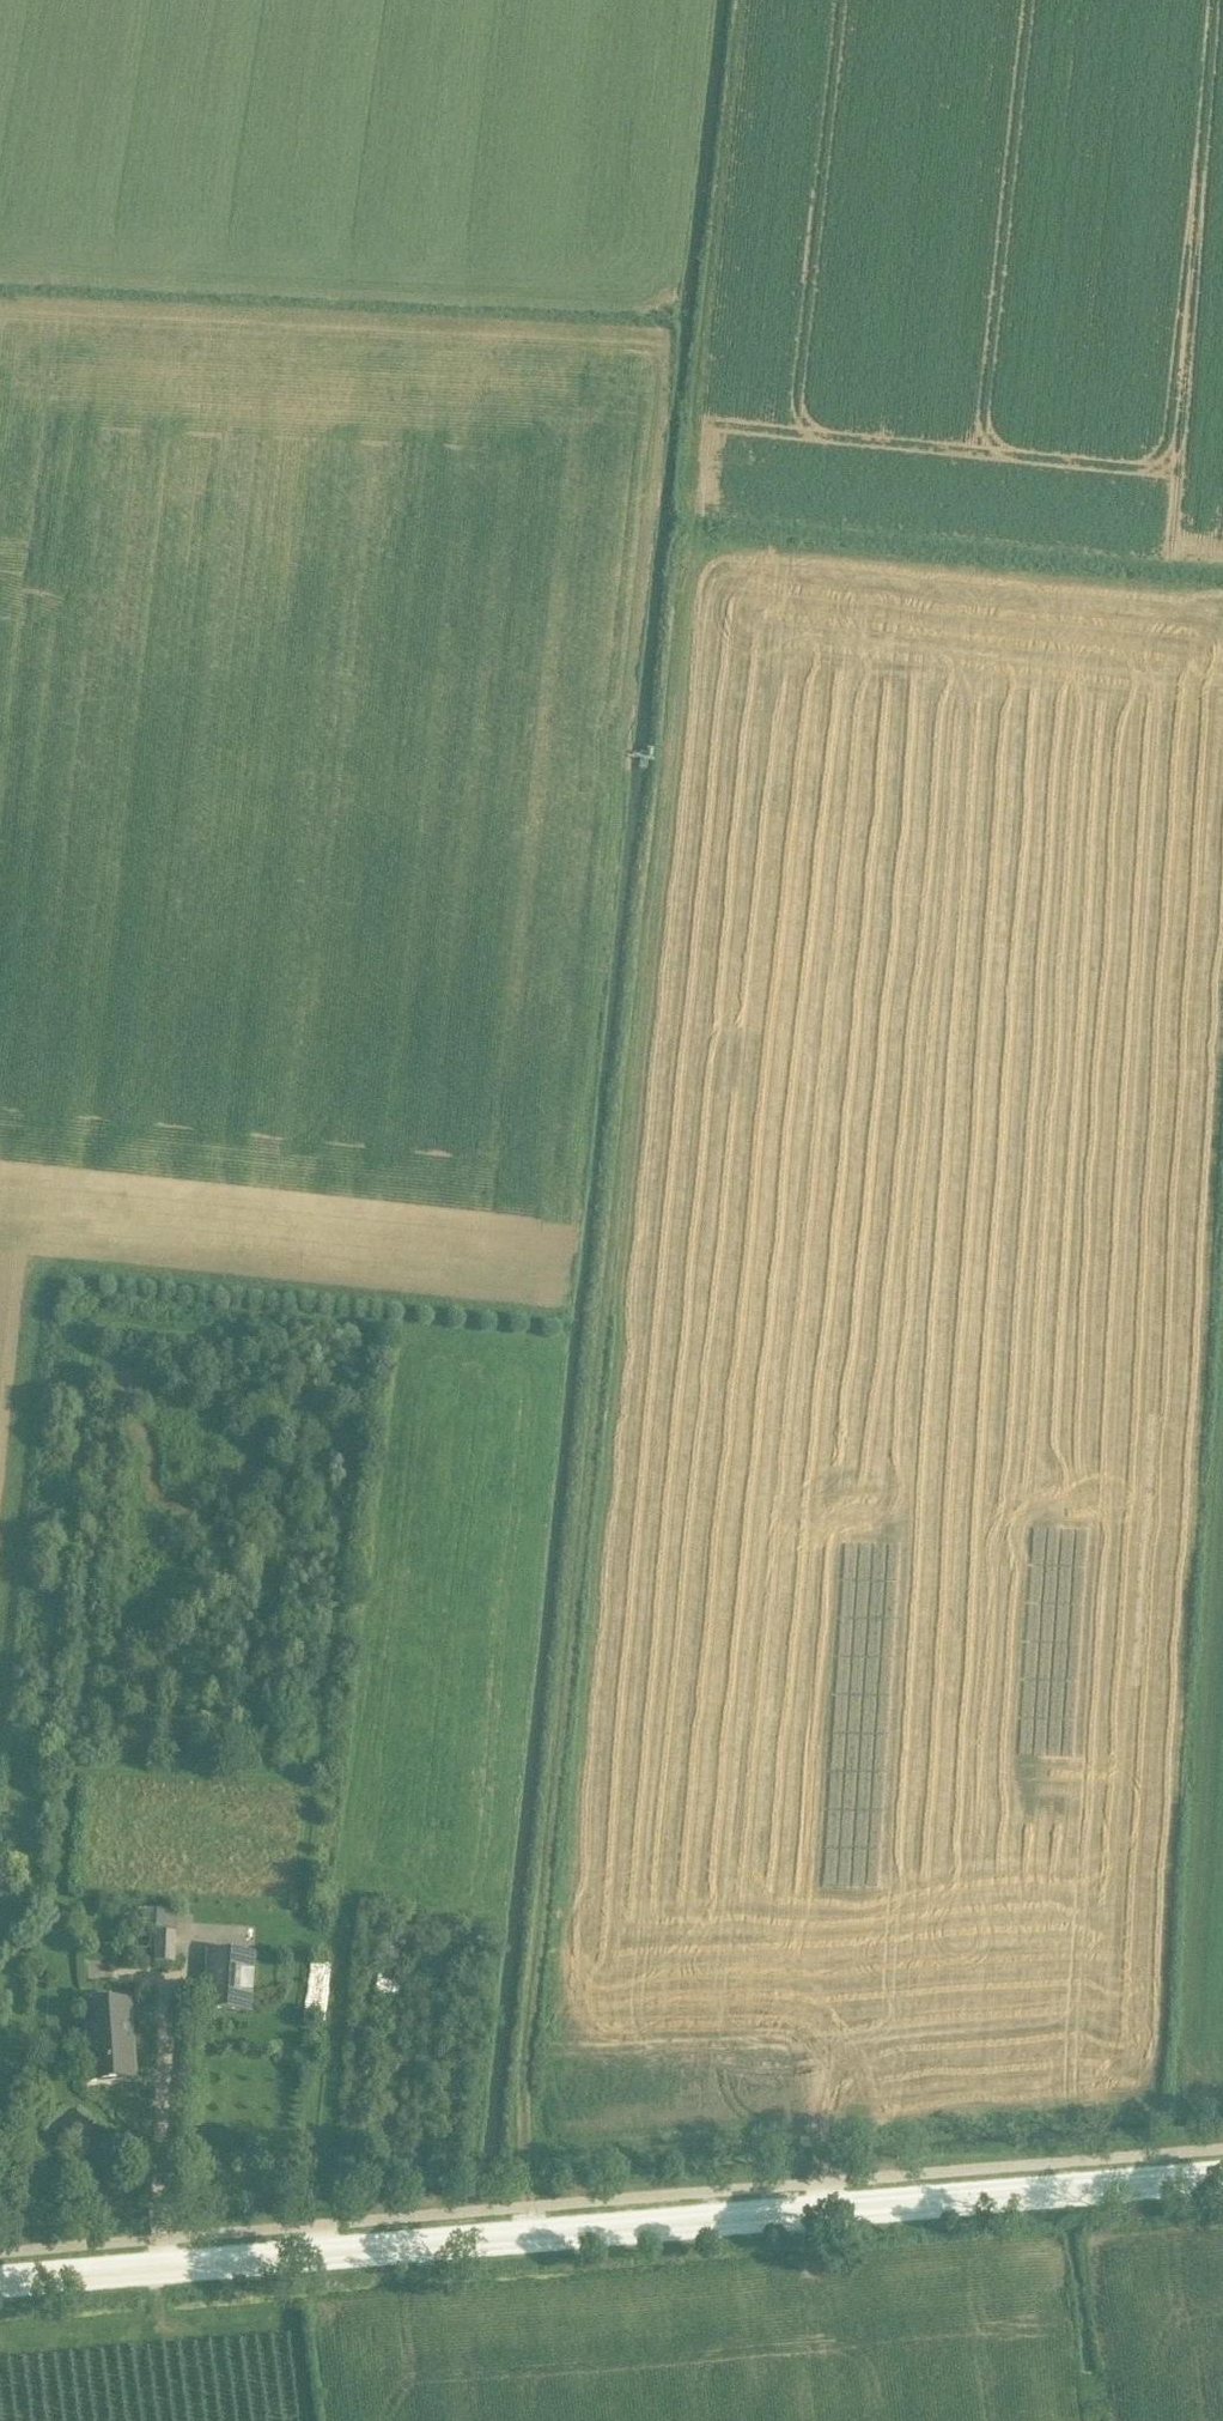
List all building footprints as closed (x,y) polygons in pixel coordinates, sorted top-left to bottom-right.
[(155,1964),(173,1964),(174,1934),(156,1934),(155,1964)] [(205,1951),(201,2011),(250,2013),(254,1954),(205,1951)] [(329,2018),(331,1962),(309,1961),(308,2017),(329,2018)] [(111,2004),(111,1997),(85,1998),(86,2006),(84,2006),(89,2083),(134,2079),(129,2003),(111,2004)]
